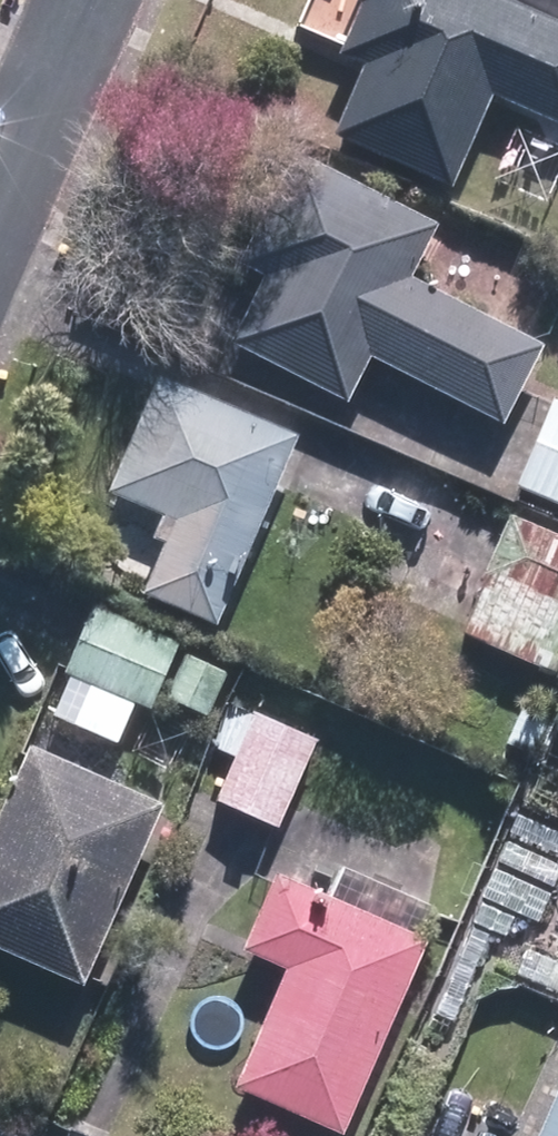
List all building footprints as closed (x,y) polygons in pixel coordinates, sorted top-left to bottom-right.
[(516,0),(361,0),(365,2),(344,52),(370,63),(339,136),(455,185),(494,94),(557,121),(557,18),(516,0)] [(441,220),(303,151),(247,262),(267,273),(231,345),(347,403),(369,358),(504,425),(545,344),(413,278),(441,220)] [(224,620),(303,431),(162,372),(113,489),(163,510),(152,536),(167,542),(148,589),(224,620)] [(556,395),(519,482),(557,498),(557,396),(556,395)] [(514,511),(462,629),(556,670),(557,665),(557,531),(514,511)] [(153,627),(93,601),(63,669),(72,673),(56,709),(118,736),(132,705),(151,713),(176,658),(145,645),(153,627)] [(283,823),(311,749),(222,716),(209,749),(241,761),(226,801),(283,823)] [(86,980),(111,924),(98,918),(116,878),(129,884),(166,801),(31,741),(0,810),(0,942),(86,980)] [(341,1131),(429,939),(280,871),(247,944),(294,965),(239,1085),(341,1131)] [(537,1135),(557,1135),(557,1085),(537,1135)]
